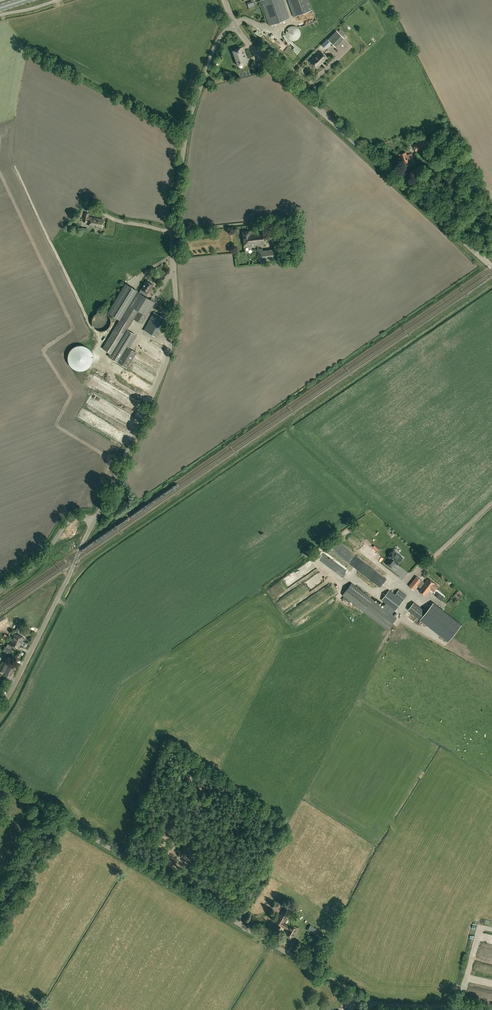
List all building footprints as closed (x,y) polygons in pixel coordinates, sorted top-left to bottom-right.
[(261,0),(269,25),(289,19),(283,0),(261,0)] [(309,0),(293,0),(296,13),(312,9),(309,0)] [(286,31),(285,33),(286,36),(287,38),(289,40),(291,41),(294,41),(296,40),(298,39),(300,37),(300,34),(300,32),(299,30),(298,28),(296,26),(293,26),(291,26),(289,27),(287,29),(286,31)] [(328,39),(335,46),(344,38),(337,31),(328,39)] [(327,40),(323,45),(326,48),(331,44),(327,40)] [(294,47),(299,52),(302,49),(297,44),(294,47)] [(248,62),(242,47),(233,50),(238,66),(248,62)] [(310,61),(317,68),(327,57),(321,51),(310,61)] [(420,149),(429,146),(427,140),(418,144),(420,149)] [(405,163),(405,164),(409,163),(409,161),(414,160),(412,153),(407,155),(406,152),(398,154),(401,162),(403,161),(403,164),(405,163)] [(90,221),(89,226),(102,228),(104,219),(88,217),(89,213),(85,212),(83,222),(87,222),(87,220),(90,221)] [(264,231),(253,232),(253,231),(249,231),(243,232),(244,247),(266,244),(264,231)] [(263,251),(262,248),(258,249),(260,262),(280,260),(278,249),(263,251)] [(139,292),(137,291),(137,290),(125,283),(108,312),(119,320),(102,348),(112,354),(134,319),(142,323),(155,302),(145,297),(148,293),(153,285),(146,280),(141,289),(139,292)] [(111,324),(111,321),(111,319),(110,317),(109,315),(107,313),(105,312),(102,312),(99,312),(97,313),(94,314),(93,317),(92,319),(92,322),(92,325),(94,327),(96,329),(98,330),(101,331),(103,331),(106,330),(108,328),(110,326),(111,324)] [(155,336),(156,335),(165,318),(154,312),(144,330),(155,336)] [(83,345),(80,345),(77,345),(74,346),(72,348),(69,350),(68,353),(67,356),(67,359),(68,362),(69,365),(72,367),(74,369),(77,370),(80,370),(83,370),(86,369),(88,367),(90,365),(92,362),(93,359),(93,356),(92,353),(90,350),(88,348),(86,346),(83,345)] [(390,559),(386,564),(391,568),(394,565),(393,564),(394,563),(398,565),(403,558),(397,554),(397,553),(395,551),(394,552),(393,551),(392,553),(391,553),(389,555),(390,556),(388,558),(390,559)] [(328,553),(322,561),(345,578),(351,570),(328,553)] [(426,596),(431,589),(434,591),(438,586),(435,583),(429,578),(425,583),(422,580),(417,576),(409,586),(414,590),(418,586),(421,588),(419,590),(426,596)] [(388,630),(397,617),(352,583),(342,595),(388,630)] [(388,591),(381,600),(395,611),(402,601),(406,596),(398,590),(394,595),(388,591)] [(415,603),(409,610),(420,619),(448,641),(461,625),(461,624),(450,615),(434,602),(426,612),(415,603)] [(15,633),(10,644),(7,643),(6,647),(5,646),(2,651),(9,654),(11,649),(13,646),(19,649),(24,637),(15,633)] [(9,662),(4,659),(0,668),(0,670),(4,672),(9,662)] [(8,680),(15,665),(10,663),(4,678),(8,680)] [(299,928),(290,923),(288,926),(283,923),(291,908),(286,905),(275,923),(281,926),(287,929),(284,934),(293,938),(299,928)] [(317,930),(311,925),(307,930),(314,935),(317,930)]
